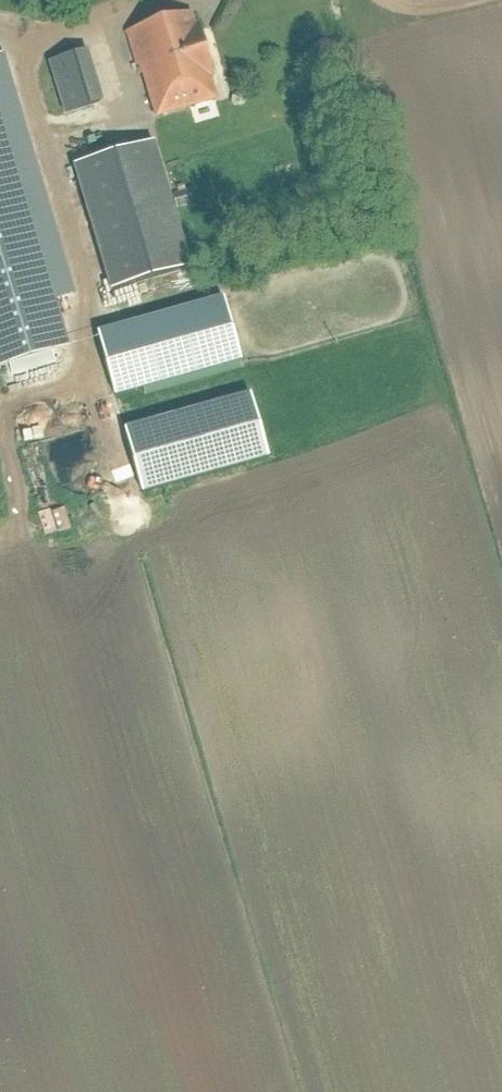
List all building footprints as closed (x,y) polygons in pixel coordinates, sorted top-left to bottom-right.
[(156,116),(220,98),(213,75),(217,74),(203,26),(199,27),(196,14),(129,33),(141,75),(144,74),(156,116)] [(91,57),(107,52),(101,31),(85,36),(91,57)] [(48,62),(64,114),(103,102),(87,50),(48,62)] [(66,347),(0,126),(0,367),(66,347)] [(190,268),(153,143),(74,167),(111,292),(190,268)] [(223,299),(97,334),(115,398),(241,362),(223,299)] [(124,431),(142,494),(269,459),(250,396),(124,431)]
